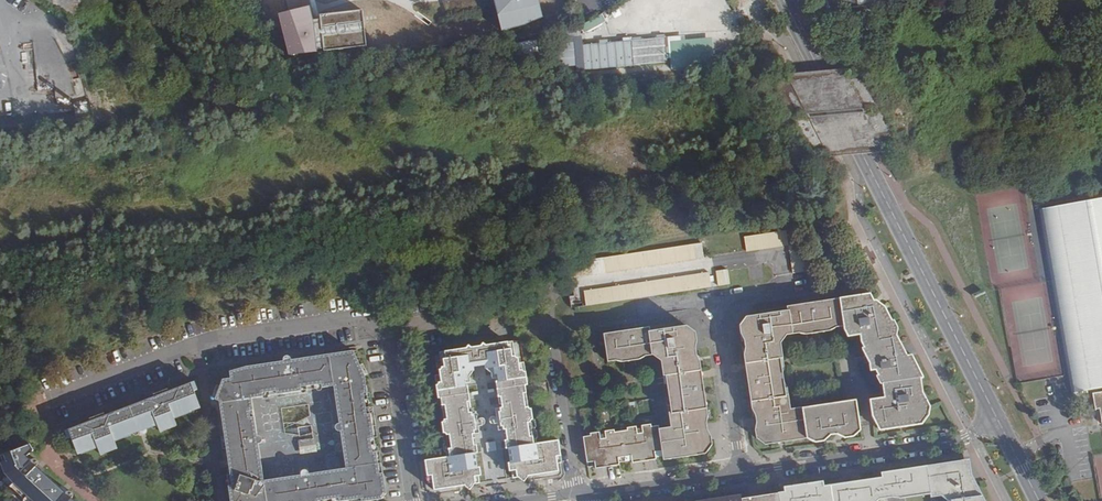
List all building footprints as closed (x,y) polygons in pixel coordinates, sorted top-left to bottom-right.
[(289,11),(279,14),(290,55),(318,51),(318,49),(325,48),(325,51),(367,46),(362,10),(320,15),(321,19),(318,20),(313,0),(287,0),(289,11)] [(444,10),(484,8),(483,0),(443,0),(444,10)] [(502,30),(526,24),(542,17),(538,0),(494,0),(502,30)] [(584,32),(605,21),(601,14),(580,25),(584,32)] [(714,59),(712,37),(681,39),(681,53),(675,53),(675,62),(714,59)] [(1039,211),(1071,394),(1101,389),(1101,200),(1039,211)] [(747,250),(789,244),(787,228),(745,234),(747,250)] [(583,301),(583,306),(598,304),(712,288),(705,242),(589,259),(570,262),(573,283),(574,295),(571,295),(571,300),(578,299),(579,302),(583,301)] [(805,242),(789,244),(794,274),(809,272),(805,242)] [(728,268),(716,270),(718,286),(730,284),(728,268)] [(871,293),(841,298),(845,325),(845,326),(849,335),(862,333),(863,344),(865,345),(861,347),(863,350),(869,362),(870,370),(876,369),(880,376),(877,378),(881,384),(883,383),(886,398),(871,400),(875,423),(880,429),(882,430),(922,424),(927,416),(929,403),(923,391),(921,377),(924,375),(912,353),(908,355),(898,335),(899,328),(894,318),(891,320),(884,304),(871,298),(871,293)] [(756,437),(765,445),(808,439),(803,408),(803,406),(791,408),(789,395),(787,396),(781,357),(784,357),(781,342),(788,333),(800,332),(804,334),(835,330),(837,326),(845,325),(841,298),(789,306),(790,309),(747,315),(740,323),(742,336),(745,340),(747,349),(744,349),(753,412),(755,412),(757,421),(755,426),(756,437)] [(657,427),(662,460),(706,454),(713,444),(711,431),(708,431),(706,419),(709,418),(700,357),(698,357),(696,347),(698,346),(696,331),(686,325),(650,330),(649,327),(603,334),(607,361),(616,360),(621,362),(641,359),(645,354),(653,353),(661,360),(663,376),(666,376),(672,413),(669,413),(671,426),(659,427),(659,426),(657,427)] [(466,486),(470,489),(473,488),(474,487),(474,485),(474,483),(473,478),(481,477),(477,445),(473,446),(472,437),(475,437),(474,432),(477,431),(475,416),(472,417),(471,413),(469,413),(467,403),(471,403),(468,388),(465,388),(464,380),(466,380),(466,373),(474,371),(474,368),(484,367),(485,369),(494,368),(495,376),(497,376),(498,383),(496,383),(498,399),(502,399),(503,408),(500,408),(500,412),(498,413),(500,427),(502,426),(503,431),(506,431),(507,442),(504,442),(509,472),(516,472),(517,477),(518,479),(520,480),(521,481),(524,481),(527,477),(558,473),(556,459),(561,458),(559,442),(534,445),(533,438),(529,438),(527,425),(533,421),(531,410),(525,408),(523,396),(526,395),(525,386),(528,386),(526,373),(520,370),(518,358),(512,356),(511,349),(508,350),(508,343),(444,352),(445,359),(441,360),(442,368),(439,368),(441,381),(435,387),(437,398),(440,398),(442,407),(445,406),(447,419),(442,424),(443,434),(450,438),(451,449),(447,450),(448,457),(424,461),(426,478),(433,478),(435,491),(466,486)] [(341,500),(383,500),(387,498),(383,476),(381,475),(378,454),(374,454),(372,440),(375,440),(371,411),(368,411),(365,395),(369,394),(366,376),(354,354),(296,362),(296,361),(295,359),(294,358),(292,358),(290,357),(289,357),(286,358),(285,359),(285,360),(284,362),(284,363),(251,368),(232,374),(233,380),(225,381),(218,400),(222,403),(229,458),(233,489),(230,491),(232,492),(233,500),(339,500),(341,500)] [(200,408),(190,381),(150,396),(151,398),(102,416),(101,415),(66,428),(76,456),(97,448),(100,456),(115,450),(112,442),(158,424),(160,431),(177,425),(174,418),(200,408)] [(1092,395),(1094,408),(1099,407),(1101,424),(1101,393),(1092,395)] [(803,408),(808,439),(816,442),(826,440),(829,435),(838,434),(845,437),(856,436),(861,430),(856,399),(803,408)] [(583,438),(588,471),(662,460),(657,427),(651,427),(651,425),(627,428),(627,431),(615,433),(614,430),(591,433),(591,436),(583,438)] [(26,444),(1,453),(4,459),(0,462),(6,475),(1,479),(24,500),(55,500),(61,494),(33,466),(32,466),(22,475),(17,470),(28,460),(23,454),(29,449),(26,444)] [(931,494),(931,496),(941,495),(947,500),(951,499),(952,500),(984,500),(972,477),(969,459),(927,466),(931,494)] [(878,499),(894,497),(900,499),(931,494),(927,466),(881,473),(881,477),(824,486),(823,481),(785,487),(785,492),(778,493),(779,500),(877,500),(878,499)] [(778,493),(742,498),(741,494),(694,500),(779,500),(778,493)]
